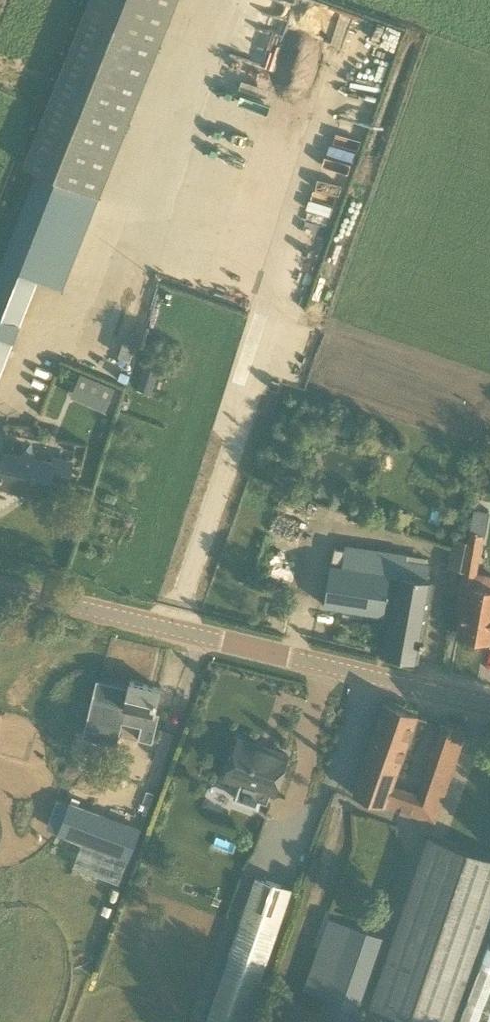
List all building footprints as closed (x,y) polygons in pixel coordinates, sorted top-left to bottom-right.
[(33,168),(44,173),(8,265),(38,277),(66,288),(179,0),(99,0),(33,168)] [(38,277),(8,265),(1,263),(0,265),(0,374),(38,277)] [(136,364),(131,383),(147,387),(152,370),(144,367),(145,366),(136,364)] [(75,387),(109,401),(114,388),(81,374),(75,387)] [(13,436),(12,447),(32,450),(34,439),(13,436)] [(5,451),(0,472),(0,486),(46,497),(51,478),(67,481),(72,461),(54,457),(53,462),(5,451)] [(471,507),(470,529),(486,530),(487,508),(471,507)] [(458,598),(465,600),(459,635),(489,640),(489,575),(476,573),(477,566),(484,534),(471,532),(469,540),(463,570),(463,572),(458,598)] [(463,570),(469,540),(453,537),(448,568),(463,570)] [(332,559),(343,562),(346,548),(335,545),(332,559)] [(372,548),(368,570),(391,574),(385,610),(392,612),(384,655),(418,660),(418,659),(420,646),(423,646),(424,639),(421,639),(431,580),(427,579),(430,563),(407,559),(408,553),(372,548)] [(331,563),(324,604),(384,614),(385,610),(391,574),(368,570),(342,565),(331,563)] [(129,687),(113,683),(103,721),(127,728),(131,712),(142,715),(136,737),(150,741),(158,713),(153,711),(160,687),(130,680),(129,687)] [(386,704),(354,794),(400,810),(402,804),(413,808),(411,813),(434,821),(465,732),(444,725),(420,796),(391,786),(416,715),(386,704)] [(237,801),(243,784),(275,795),(289,755),(239,737),(225,777),(219,794),(222,801),(231,804),(237,801)] [(120,883),(129,859),(140,829),(69,802),(58,832),(83,841),(74,865),(120,883)] [(489,906),(489,856),(428,834),(371,1004),(424,1021),(451,1021),(489,906)] [(293,888),(256,875),(206,1021),(247,1021),(293,888)] [(354,1021),(383,936),(327,917),(303,987),(326,994),(321,1010),(354,1021)] [(462,1021),(489,1021),(489,949),(462,1021)]
